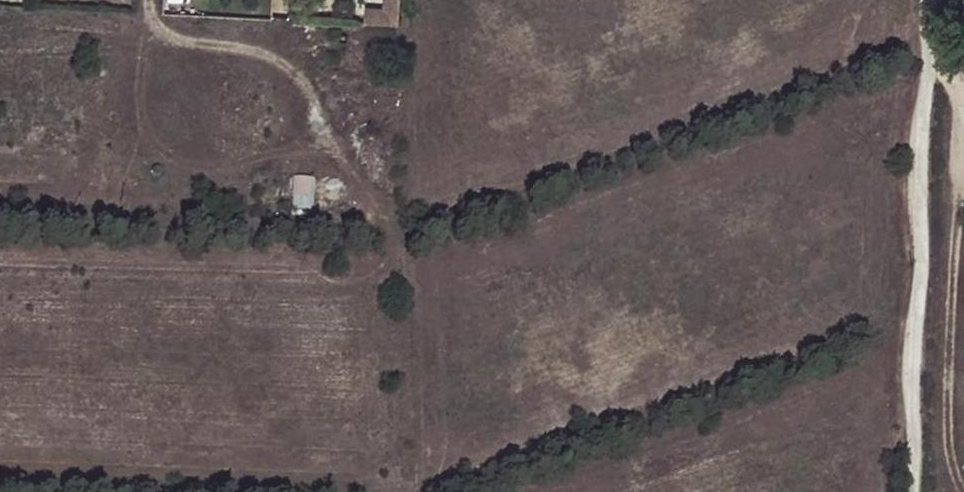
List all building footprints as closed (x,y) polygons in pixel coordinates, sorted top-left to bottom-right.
[(363,21),(398,22),(398,0),(381,0),(381,5),(363,5),(363,21)]
